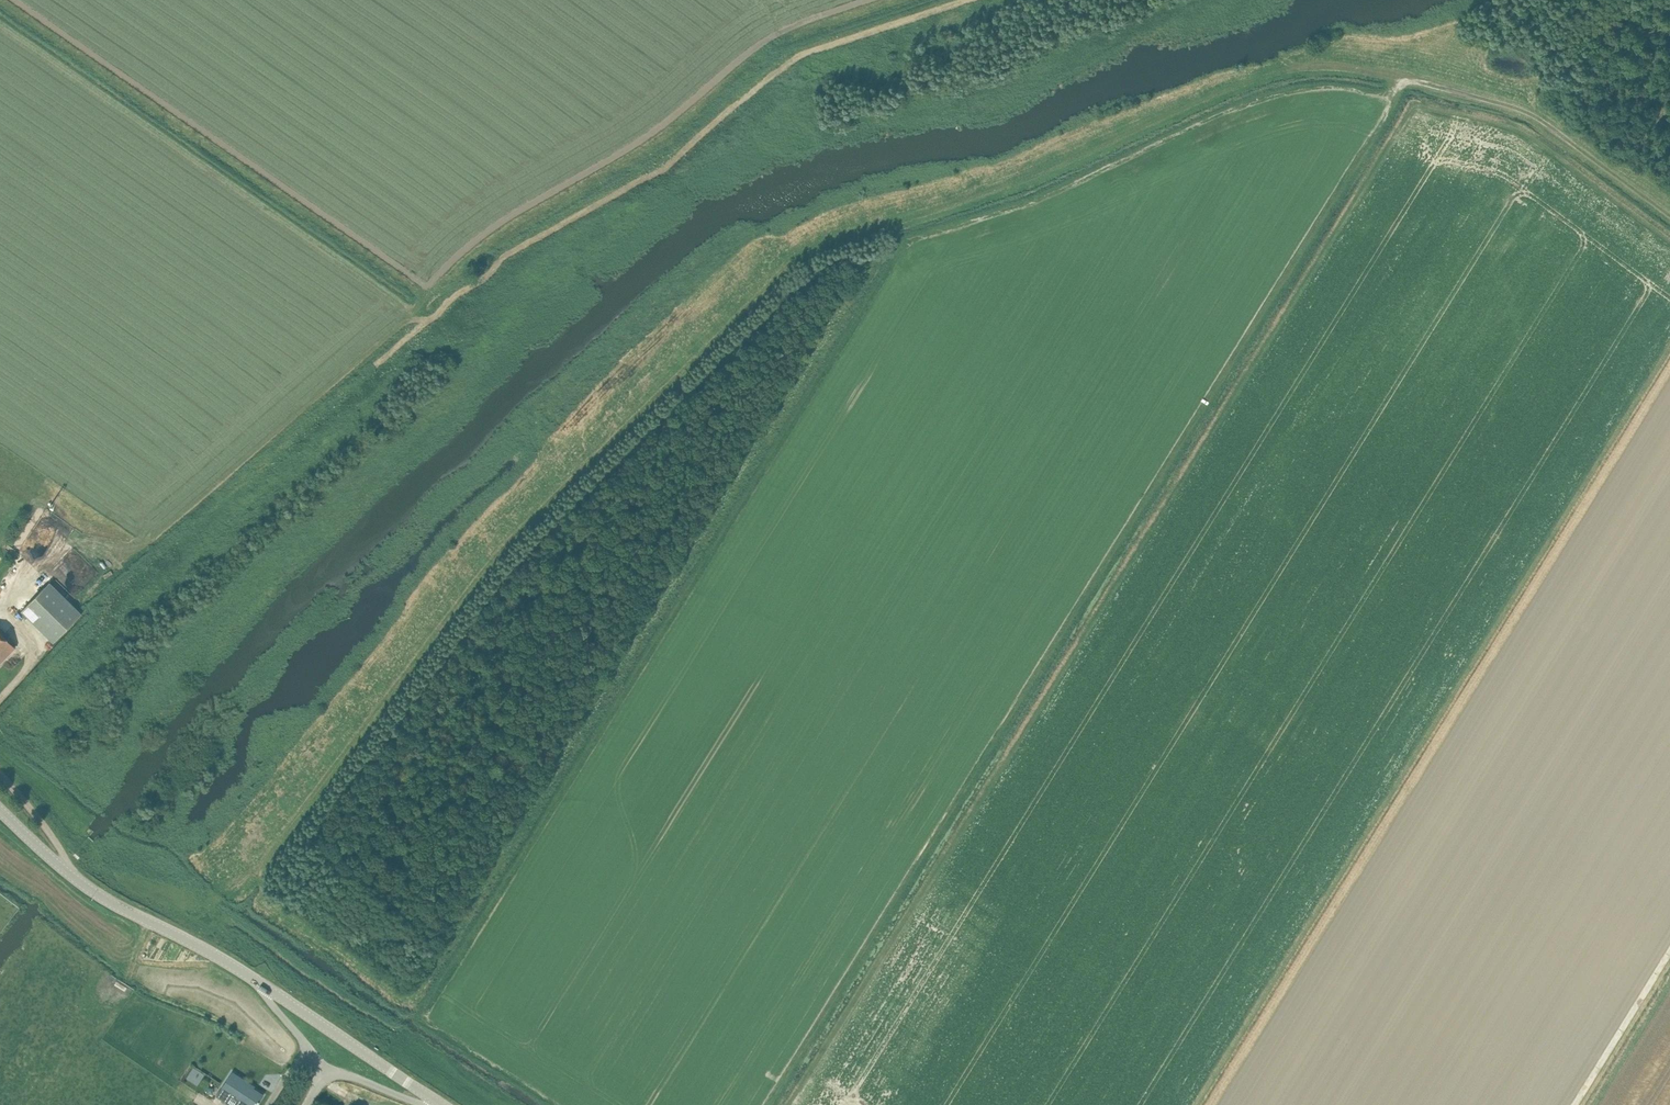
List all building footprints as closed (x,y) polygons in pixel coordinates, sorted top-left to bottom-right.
[(71,541),(62,549),(67,554),(76,546),(71,541)] [(53,643),(82,613),(50,582),(21,612),(53,643)] [(15,649),(0,634),(0,663),(15,649)] [(262,1095),(249,1086),(250,1084),(232,1073),(217,1096),(226,1102),(231,1095),(238,1100),(235,1104),(256,1104),(262,1095)]
